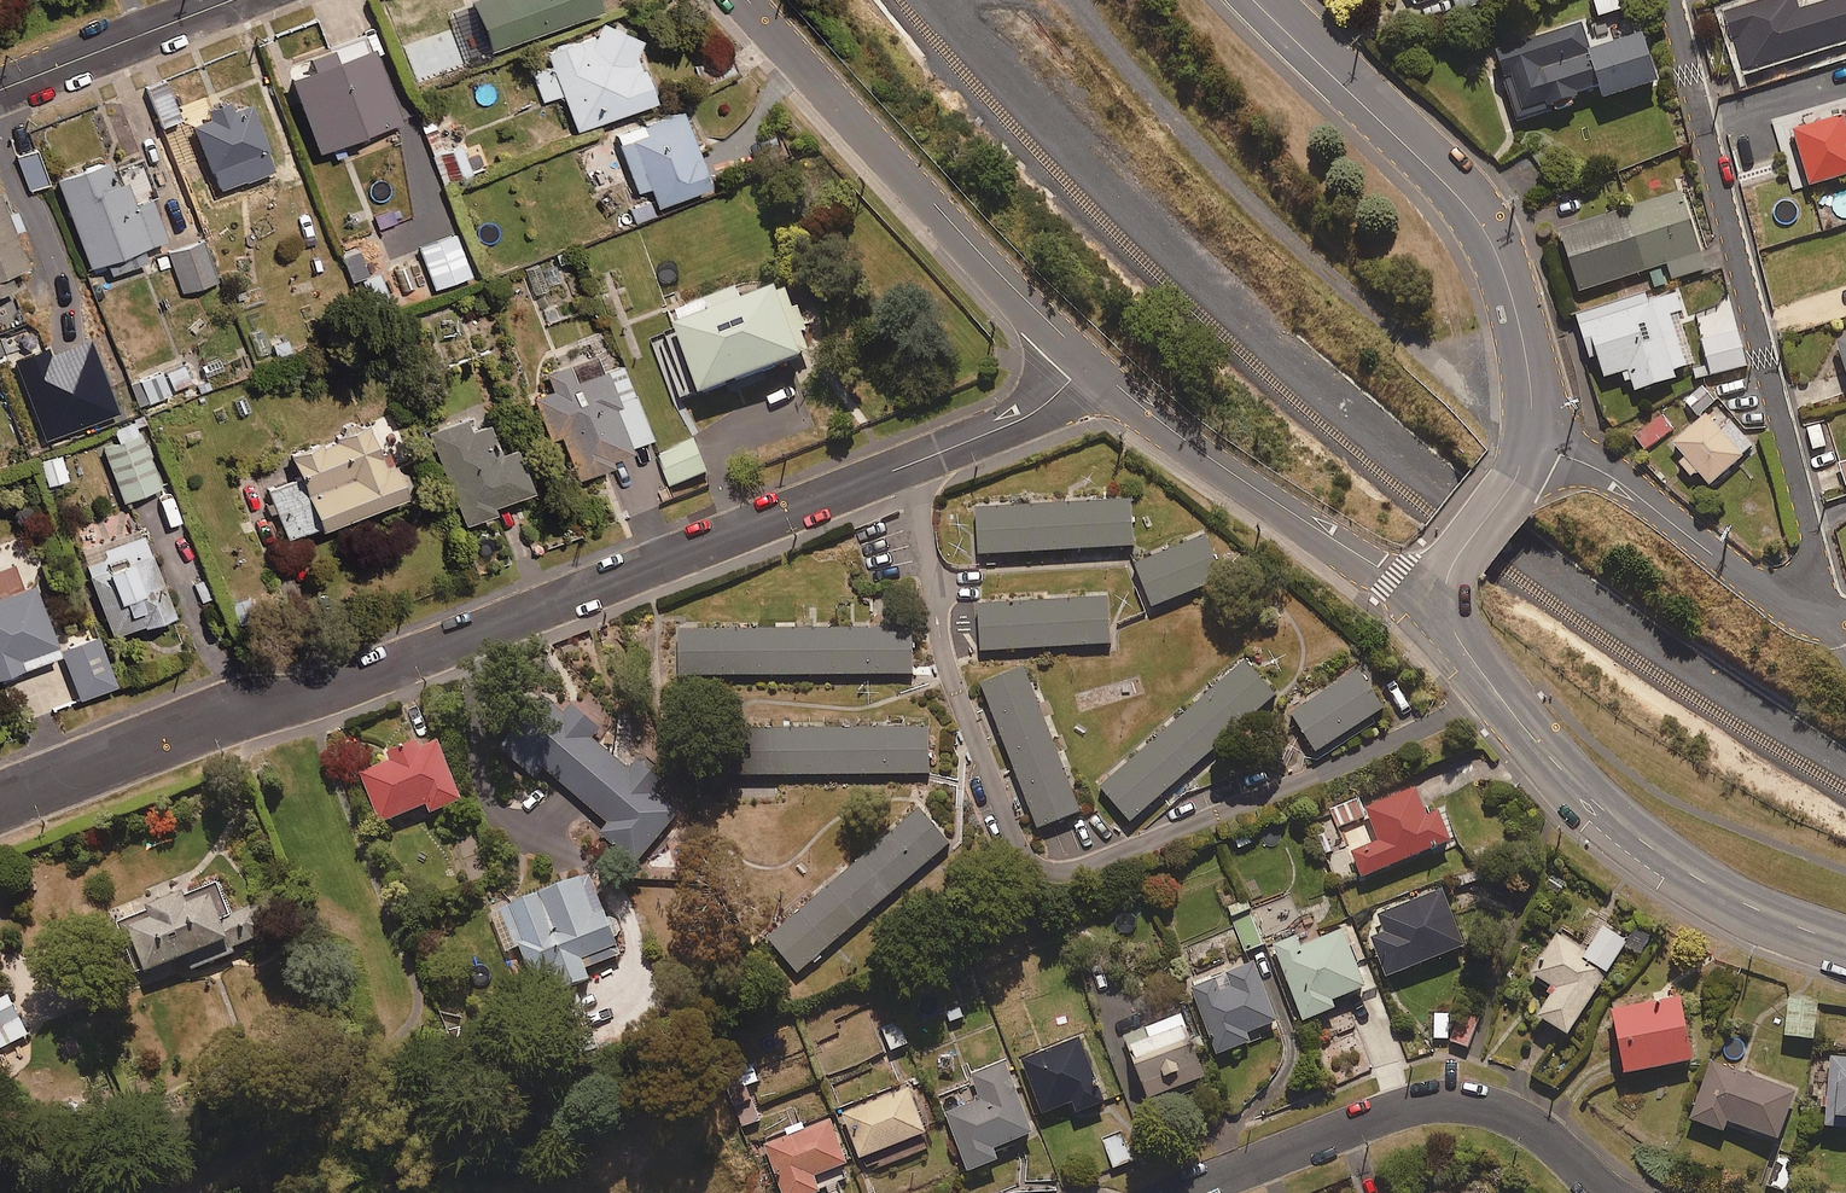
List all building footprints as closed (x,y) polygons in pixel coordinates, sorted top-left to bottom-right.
[(491,51),(599,9),(596,0),(471,0),(491,51)] [(1458,12),(1497,0),(1454,0),(1458,12)] [(1601,18),(1635,7),(1633,0),(1595,0),(1601,18)] [(1845,40),(1845,15),(1845,12),(1825,18),(1821,9),(1803,15),(1798,0),(1771,0),(1727,14),(1749,79),(1788,66),(1786,60),(1845,40)] [(654,100),(635,49),(640,38),(600,19),(591,38),(580,42),(578,38),(544,51),(550,66),(532,73),(543,101),(562,94),(576,129),(654,100)] [(1593,53),(1582,21),(1495,50),(1519,121),(1584,99),(1582,93),(1601,87),(1606,102),(1661,83),(1645,36),(1593,53)] [(320,151),(399,120),(367,38),(309,61),(312,67),(290,76),(320,151)] [(161,126),(180,119),(166,82),(147,89),(161,126)] [(249,103),(231,110),(227,99),(204,109),(208,118),(193,125),(219,190),(275,168),(249,103)] [(1766,126),(1774,154),(1782,151),(1794,192),(1845,177),(1845,116),(1832,120),(1828,107),(1766,126)] [(657,206),(709,186),(681,111),(612,137),(633,193),(649,187),(657,206)] [(28,190),(47,183),(35,150),(16,157),(28,190)] [(143,163),(111,175),(105,161),(56,179),(90,267),(106,261),(111,274),(146,260),(141,247),(165,238),(149,198),(156,195),(143,163)] [(1581,293),(1649,271),(1655,289),(1667,286),(1661,267),(1668,265),(1673,280),(1707,269),(1683,193),(1562,232),(1581,293)] [(4,211),(0,200),(0,292),(14,286),(8,272),(26,265),(12,231),(21,228),(13,208),(4,211)] [(435,288),(470,274),(453,233),(418,247),(435,288)] [(182,292),(216,281),(203,241),(169,252),(182,292)] [(352,281),(367,275),(359,251),(343,257),(352,281)] [(372,304),(387,299),(379,274),(364,279),(372,304)] [(779,291),(743,304),(738,289),(674,312),(681,330),(654,339),(678,405),(804,359),(779,291)] [(1605,379),(1622,374),(1626,385),(1634,382),(1637,392),(1677,380),(1674,371),(1696,364),(1680,315),(1686,313),(1679,293),(1673,295),(1649,303),(1646,296),(1579,318),(1592,359),(1598,357),(1605,379)] [(1748,367),(1740,333),(1701,342),(1707,367),(1694,370),(1696,380),(1748,367)] [(1838,336),(1845,361),(1845,333),(1838,336)] [(50,347),(15,362),(47,443),(122,414),(93,342),(54,357),(50,347)] [(607,456),(651,439),(622,366),(604,373),(596,353),(546,373),(552,389),(533,396),(550,440),(561,436),(578,478),(611,465),(607,456)] [(171,389),(189,382),(182,365),(134,383),(142,404),(172,393),(171,389)] [(1716,402),(1702,387),(1685,403),(1698,418),(1716,402)] [(1711,487),(1746,458),(1744,456),(1754,447),(1725,413),(1714,423),(1706,414),(1670,445),(1681,459),(1678,461),(1692,478),(1695,475),(1696,476),(1700,473),(1711,487)] [(1673,430),(1662,414),(1634,434),(1645,450),(1673,430)] [(391,461),(382,465),(364,421),(288,452),(297,475),(266,487),(275,509),(287,538),(318,526),(319,530),(405,495),(391,461)] [(514,447),(499,453),(488,421),(460,431),(457,423),(430,433),(463,523),(493,512),(490,505),(530,490),(514,447)] [(121,501),(159,486),(137,427),(99,441),(121,501)] [(670,488),(708,473),(694,440),(657,455),(670,488)] [(1135,547),(1133,501),(977,508),(979,554),(1135,547)] [(111,636),(171,614),(143,535),(100,550),(103,559),(85,566),(111,636)] [(1224,582),(1206,538),(1139,565),(1156,609),(1224,582)] [(0,597),(0,675),(58,654),(33,585),(0,597)] [(1111,647),(1109,600),(978,606),(980,653),(1111,647)] [(913,675),(913,630),(678,631),(678,677),(913,675)] [(80,698),(115,685),(97,636),(62,649),(80,698)] [(1129,827),(1276,698),(1244,661),(1097,790),(1129,827)] [(1081,814),(1022,666),(981,683),(1039,830),(1081,814)] [(1288,717),(1315,758),(1384,711),(1356,671),(1288,717)] [(643,762),(631,774),(597,740),(603,733),(577,706),(567,715),(551,698),(499,748),(535,785),(551,769),(607,826),(602,832),(634,865),(682,817),(659,794),(667,786),(643,762)] [(930,774),(929,728),(731,731),(732,777),(930,774)] [(441,744),(425,751),(423,746),(389,759),(391,764),(362,775),(382,825),(428,806),(431,816),(464,803),(441,744)] [(1367,808),(1380,842),(1351,854),(1362,880),(1453,843),(1440,812),(1428,817),(1417,788),(1367,808)] [(1360,798),(1323,811),(1334,842),(1344,839),(1339,827),(1367,817),(1360,798)] [(799,975),(951,845),(921,810),(882,843),(769,940),(799,975)] [(607,918),(591,876),(492,915),(507,953),(520,948),(541,1001),(591,981),(587,970),(623,956),(618,944),(620,942),(621,940),(622,938),(623,936),(623,933),(623,931),(623,928),(622,926),(620,924),(619,922),(617,920),(615,919),(612,918),(610,918),(607,918)] [(117,916),(138,978),(271,933),(261,906),(232,916),(221,881),(117,916)] [(1443,889),(1368,919),(1392,979),(1467,948),(1443,889)] [(1248,952),(1265,945),(1253,916),(1236,923),(1248,952)] [(1627,940),(1599,924),(1587,946),(1560,931),(1532,978),(1557,992),(1541,1020),(1571,1037),(1627,940)] [(1345,931),(1325,939),(1320,926),(1273,944),(1303,1022),(1338,1008),(1336,1002),(1368,990),(1345,931)] [(1250,1034),(1279,1023),(1255,960),(1192,985),(1219,1056),(1253,1043),(1250,1034)] [(30,1035),(8,994),(0,998),(0,1049),(1,1050),(30,1035)] [(1683,994),(1615,1007),(1628,1076),(1696,1063),(1683,994)] [(1821,999),(1790,997),(1786,1038),(1817,1041),(1821,999)] [(1151,1102),(1207,1079),(1181,1016),(1125,1039),(1151,1102)] [(891,1052),(909,1044),(898,1020),(881,1028),(891,1052)] [(1469,1049),(1476,1030),(1458,1024),(1451,1042),(1469,1049)] [(1079,1036),(1023,1058),(1046,1117),(1073,1106),(1077,1116),(1106,1104),(1079,1036)] [(1822,1057),(1819,1106),(1829,1106),(1828,1130),(1845,1131),(1845,1058),(1822,1057)] [(996,1152),(1036,1135),(1005,1060),(971,1074),(974,1080),(938,1095),(971,1174),(1000,1162),(996,1152)] [(1712,1061),(1690,1122),(1727,1135),(1731,1124),(1781,1142),(1799,1093),(1712,1061)] [(752,1063),(721,1074),(740,1128),(759,1121),(747,1087),(759,1083),(752,1063)] [(880,1169),(933,1149),(910,1088),(843,1113),(861,1161),(874,1155),(880,1169)] [(832,1120),(807,1129),(804,1120),(784,1127),(788,1136),(765,1145),(783,1192),(821,1192),(816,1178),(849,1165),(832,1120)] [(1114,1168),(1139,1160),(1128,1131),(1104,1140),(1114,1168)]
